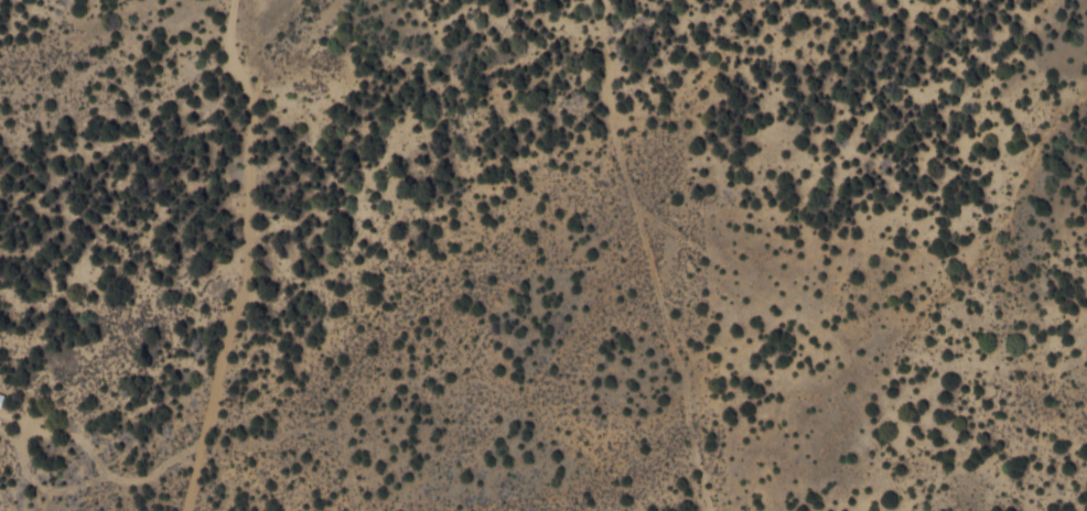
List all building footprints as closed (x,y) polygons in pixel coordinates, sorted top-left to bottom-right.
[(6,408),(10,395),(0,392),(0,406),(6,408)]
